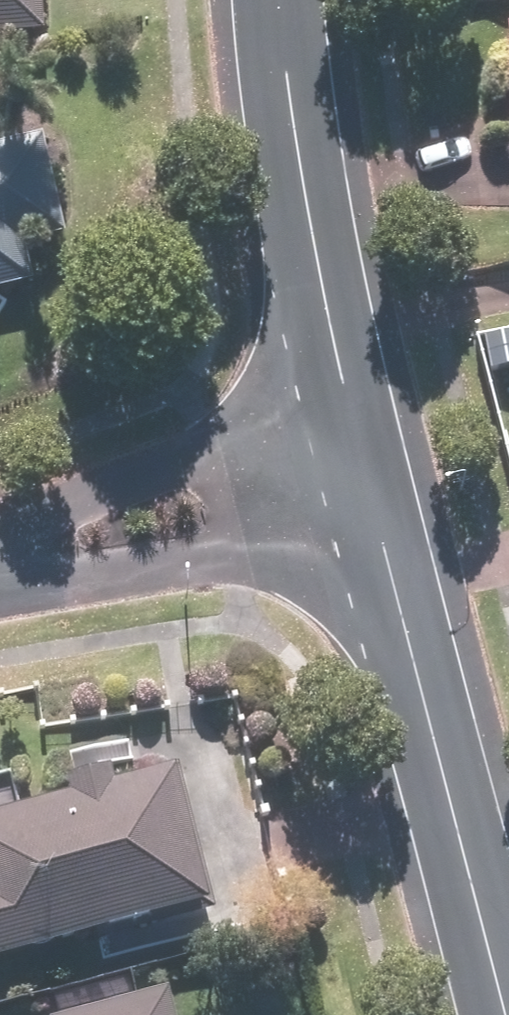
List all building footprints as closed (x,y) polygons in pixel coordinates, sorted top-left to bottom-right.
[(54,38),(51,0),(0,0),(0,41),(54,38)] [(53,137),(0,148),(0,294),(44,285),(35,245),(74,237),(53,137)] [(229,893),(194,759),(121,778),(117,764),(70,776),(74,790),(0,809),(0,953),(229,893)] [(170,984),(51,1014),(178,1014),(170,984)]
